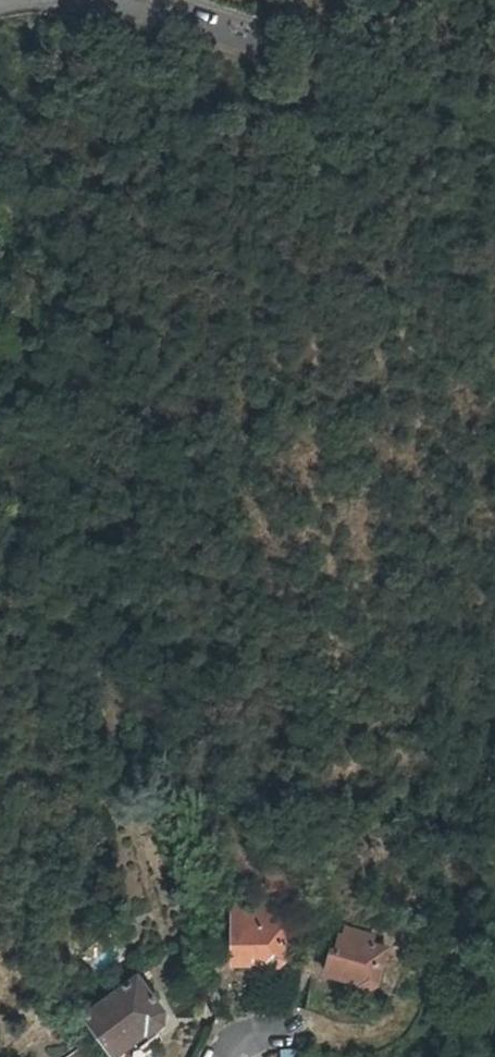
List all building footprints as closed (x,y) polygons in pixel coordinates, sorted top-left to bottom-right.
[(284,876),(268,880),(270,892),(287,889),(284,876)] [(232,944),(232,967),(267,966),(267,969),(279,968),(285,962),(285,942),(292,941),(292,925),(237,928),(237,944),(232,944)] [(380,948),(339,938),(335,955),(331,954),(326,975),(361,984),(360,986),(371,989),(377,985),(382,965),(376,964),(380,948)] [(134,983),(85,1019),(113,1056),(147,1034),(148,1036),(162,1027),(163,1014),(151,997),(146,1001),(134,983)] [(293,1048),(277,1050),(278,1056),(294,1056),(293,1048)]
